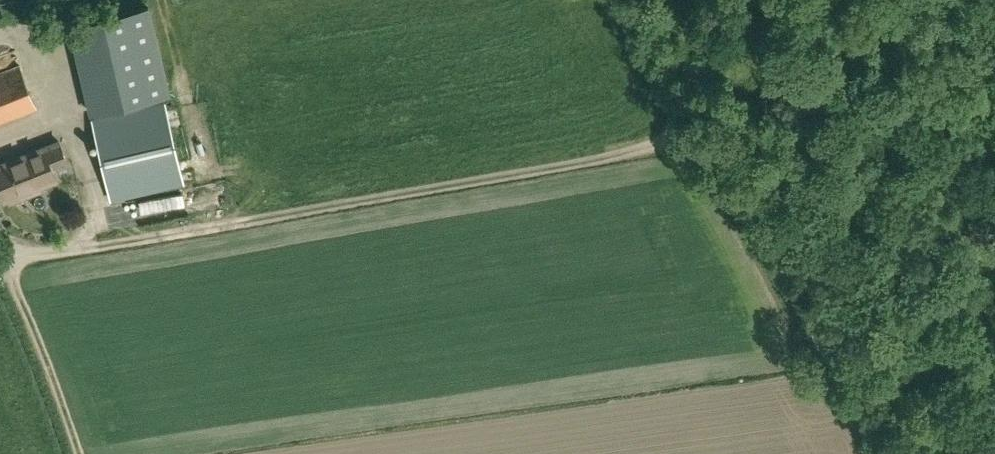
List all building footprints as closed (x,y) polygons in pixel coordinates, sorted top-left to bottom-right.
[(143,7),(71,23),(92,114),(163,98),(143,7)] [(0,73),(0,122),(36,108),(20,65),(0,73)] [(112,200),(183,184),(164,102),(93,118),(112,200)] [(26,196),(26,192),(58,179),(54,168),(68,162),(60,141),(0,165),(0,188),(5,200),(11,198),(14,201),(26,196)]
